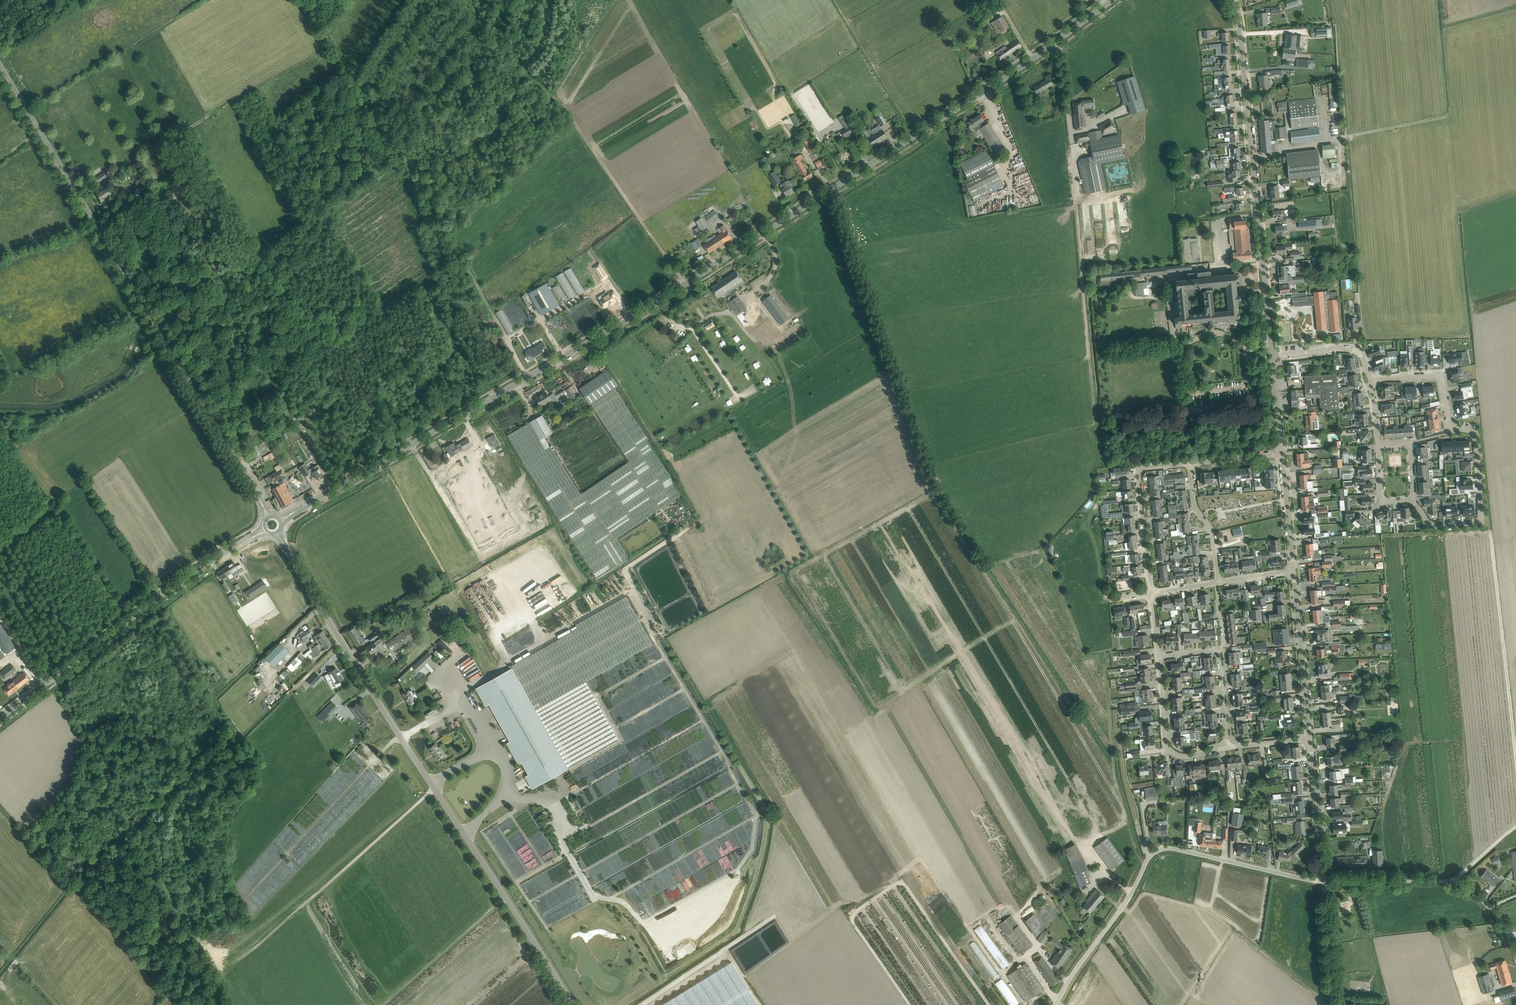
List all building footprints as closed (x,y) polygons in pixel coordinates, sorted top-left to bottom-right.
[(1267,25),(1266,17),(1267,17),(1267,13),(1256,14),(1256,18),(1257,18),(1258,26),(1267,25)] [(1006,31),(1005,30),(1009,28),(1002,17),(991,23),(998,34),(1002,32),(1003,33),(1006,31)] [(1327,37),(1326,29),(1326,28),(1311,28),(1311,30),(1310,30),(1311,36),(1311,35),(1311,37),(1327,37)] [(1220,37),(1220,41),(1222,41),(1229,40),(1228,32),(1222,33),(1220,33),(1217,34),(1218,37),(1220,37)] [(1286,34),(1285,48),(1295,49),(1296,47),(1302,47),(1303,36),(1291,35),(1286,34)] [(1004,47),(995,53),(1001,60),(1022,46),(1018,40),(1005,48),(1004,47)] [(1224,55),(1224,54),(1230,53),(1229,45),(1223,46),(1223,48),(1219,48),(1220,56),(1224,55)] [(1285,48),(1283,48),(1282,58),(1287,59),(1294,59),(1295,51),(1302,52),(1302,47),(1296,47),(1295,49),(1285,48)] [(1310,59),(1298,59),(1297,67),(1309,68),(1310,59)] [(1222,78),(1221,75),(1214,75),(1215,79),(1217,79),(1218,84),(1224,83),(1231,83),(1230,77),(1222,78)] [(1265,76),(1258,76),(1259,81),(1260,81),(1260,83),(1259,83),(1259,84),(1260,83),(1260,88),(1265,88),(1265,90),(1271,89),(1270,83),(1268,83),(1267,77),(1267,75),(1265,76)] [(1117,82),(1125,106),(1142,100),(1134,76),(1117,82)] [(1032,88),(1039,99),(1043,97),(1040,92),(1049,87),(1053,85),(1053,84),(1055,82),(1053,79),(1051,81),(1049,78),(1032,88)] [(1328,83),(1329,99),(1337,98),(1336,83),(1328,83)] [(1074,115),(1075,129),(1076,130),(1085,129),(1084,114),(1083,114),(1082,107),(1083,107),(1083,108),(1086,107),(1086,109),(1090,108),(1090,106),(1094,106),(1093,99),(1082,100),(1082,102),(1073,103),(1074,115)] [(1288,102),(1291,129),(1318,126),(1316,99),(1288,102)] [(1278,102),(1279,113),(1287,112),(1286,101),(1278,102)] [(1225,115),(1225,119),(1236,118),(1235,113),(1226,113),(1226,110),(1215,111),(1215,115),(1225,115)] [(794,114),(790,117),(796,127),(800,125),(794,114)] [(990,145),(999,139),(988,123),(986,124),(983,120),(980,115),(967,123),(971,129),(975,126),(978,130),(979,129),(990,145)] [(884,124),(881,119),(882,119),(880,116),(880,117),(879,116),(878,117),(878,116),(875,118),(876,118),(875,119),(881,127),(884,124)] [(845,118),(840,121),(845,129),(841,132),(845,137),(853,132),(845,118)] [(1110,120),(1098,126),(1103,135),(1115,128),(1110,120)] [(1274,143),(1271,144),(1270,130),(1272,130),(1274,128),(1273,123),(1274,123),(1274,122),(1276,122),(1276,120),(1274,120),(1259,121),(1262,153),(1275,151),(1274,143)] [(874,135),(874,134),(870,128),(867,131),(871,137),(868,139),(865,141),(865,142),(865,143),(865,144),(866,144),(867,145),(868,145),(871,143),(873,146),(879,142),(874,135)] [(1281,128),(1275,129),(1276,140),(1286,139),(1285,128),(1281,128)] [(1307,130),(1290,132),(1291,143),(1320,140),(1319,129),(1307,130)] [(874,135),(874,134),(874,135),(879,142),(887,137),(882,130),(874,135)] [(1092,156),(1093,161),(1100,160),(1101,162),(1124,158),(1119,135),(1102,139),(1101,130),(1100,130),(1090,133),(1091,140),(1089,141),(1092,156)] [(1076,143),(1089,141),(1091,140),(1089,133),(1075,136),(1076,143)] [(1335,157),(1334,146),(1322,147),(1323,159),(1335,157)] [(1233,153),(1233,156),(1239,156),(1239,148),(1233,148),(1233,149),(1229,149),(1229,153),(1233,153)] [(1286,153),(1289,179),(1321,176),(1318,150),(1286,153)] [(986,152),(962,165),(969,178),(964,181),(974,200),(1003,185),(986,152)] [(792,159),(802,176),(805,181),(813,176),(810,170),(807,172),(800,160),(803,158),(801,154),(792,159)] [(1093,161),(1092,156),(1082,159),(1078,163),(1085,194),(1106,189),(1101,162),(1100,160),(1093,161)] [(823,165),(820,160),(815,162),(818,168),(823,165)] [(1228,168),(1228,171),(1238,170),(1238,171),(1239,171),(1239,170),(1241,170),(1240,162),(1232,163),(1224,163),(1224,168),(1227,167),(1228,168)] [(1238,170),(1228,171),(1228,173),(1227,173),(1228,182),(1237,181),(1237,177),(1240,177),(1239,173),(1240,173),(1240,171),(1239,171),(1238,171),(1238,170)] [(768,175),(774,186),(781,182),(774,171),(768,175)] [(94,179),(97,183),(106,177),(103,173),(94,179)] [(780,186),(786,195),(793,191),(790,187),(793,186),(789,180),(783,183),(780,186)] [(168,191),(172,197),(183,190),(179,184),(168,191)] [(1269,187),(1270,199),(1279,198),(1278,186),(1269,187)] [(1224,188),(1224,193),(1236,191),(1237,195),(1243,194),(1243,188),(1236,188),(1236,187),(1224,188)] [(97,194),(101,201),(111,194),(107,188),(97,194)] [(969,206),(971,216),(978,215),(976,205),(969,206)] [(714,210),(706,216),(710,223),(719,216),(714,210)] [(696,221),(701,230),(707,227),(702,218),(696,221)] [(1230,253),(1230,260),(1251,258),(1248,230),(1245,231),(1245,228),(1245,221),(1243,221),(1243,218),(1229,219),(1230,229),(1229,229),(1230,245),(1232,245),(1232,253),(1230,253)] [(1316,226),(1315,220),(1299,221),(1299,228),(1316,226)] [(722,233),(704,245),(709,253),(732,238),(724,225),(719,228),(722,232),(722,233)] [(1283,231),(1287,230),(1287,226),(1275,227),(1276,234),(1279,233),(1279,236),(1284,236),(1283,231)] [(695,250),(701,246),(697,238),(690,243),(695,250)] [(1183,240),(1184,253),(1182,254),(1182,260),(1185,259),(1185,262),(1200,261),(1199,254),(1198,254),(1197,242),(1198,242),(1198,238),(1190,239),(1190,238),(1187,238),(1187,239),(1183,240)] [(1283,246),(1276,247),(1276,253),(1285,253),(1285,249),(1292,248),(1292,244),(1283,244),(1283,246)] [(1290,256),(1285,257),(1285,260),(1293,260),(1293,259),(1302,259),(1302,256),(1300,256),(1300,252),(1290,253),(1290,256)] [(1308,260),(1303,260),(1303,267),(1308,266),(1308,265),(1312,265),(1313,265),(1317,265),(1317,257),(1312,258),(1312,260),(1308,260)] [(1111,283),(1110,280),(1167,274),(1167,272),(1191,269),(1191,264),(1099,274),(1100,281),(1101,281),(1101,284),(1111,283)] [(1277,267),(1278,276),(1287,275),(1295,274),(1294,265),(1286,266),(1279,267),(1277,267)] [(564,271),(577,294),(584,290),(571,267),(564,271)] [(1187,274),(1188,279),(1188,280),(1198,279),(1199,287),(1198,287),(1199,289),(1236,286),(1236,285),(1236,281),(1239,281),(1239,277),(1235,277),(1235,274),(1234,270),(1230,271),(1231,273),(1210,275),(1210,271),(1187,274)] [(556,275),(568,299),(575,295),(563,271),(556,275)] [(736,271),(711,288),(714,292),(717,296),(717,298),(725,293),(726,292),(734,287),(734,286),(736,284),(737,285),(738,284),(743,281),(739,275),(736,271)] [(1287,275),(1278,276),(1279,283),(1288,282),(1288,284),(1304,282),(1303,276),(1295,276),(1295,274),(1287,275)] [(1229,323),(1234,323),(1233,319),(1239,318),(1238,312),(1237,300),(1240,300),(1240,296),(1237,297),(1236,286),(1199,289),(1198,287),(1199,287),(1198,279),(1188,280),(1188,279),(1175,281),(1176,290),(1177,296),(1173,296),(1174,301),(1177,301),(1179,317),(1174,318),(1175,324),(1180,324),(1192,323),(1192,327),(1208,325),(1208,330),(1213,329),(1213,325),(1212,325),(1211,321),(1213,321),(1213,323),(1216,322),(1215,321),(1228,319),(1229,323)] [(546,283),(529,293),(541,315),(559,305),(546,283)] [(552,287),(560,303),(567,300),(559,283),(552,287)] [(1288,285),(1279,286),(1280,294),(1291,293),(1291,296),(1293,296),(1297,296),(1297,293),(1296,290),(1291,290),(1291,288),(1290,289),(1290,285),(1288,285)] [(1297,293),(1297,296),(1293,296),(1293,298),(1292,298),(1292,301),(1294,301),(1294,306),(1302,305),(1302,306),(1310,305),(1315,304),(1317,331),(1326,330),(1326,328),(1328,328),(1328,329),(1330,329),(1330,332),(1339,331),(1336,299),(1338,299),(1337,292),(1330,292),(1329,291),(1313,292),(1314,296),(1306,297),(1306,292),(1297,293)] [(600,300),(602,303),(604,307),(609,304),(608,304),(610,303),(611,304),(615,301),(611,293),(600,300)] [(762,301),(780,325),(789,319),(771,294),(762,301)] [(732,295),(727,299),(729,302),(728,303),(732,309),(734,311),(733,312),(736,316),(746,308),(737,296),(734,298),(732,295)] [(514,330),(504,308),(497,311),(507,333),(514,330)] [(1348,318),(1349,330),(1357,329),(1356,326),(1358,326),(1361,326),(1361,321),(1361,318),(1356,319),(1355,317),(1348,318)] [(1407,366),(1410,366),(1409,359),(1413,359),(1413,340),(1407,340),(1407,354),(1403,355),(1403,356),(1401,356),(1401,359),(1402,359),(1402,367),(1407,367),(1407,366)] [(525,353),(530,360),(548,350),(544,342),(525,353)] [(1368,351),(1371,357),(1374,356),(1375,356),(1379,355),(1378,354),(1382,353),(1379,347),(1375,348),(1374,347),(1371,349),(1371,350),(1368,351)] [(1416,352),(1416,367),(1425,367),(1425,363),(1428,363),(1428,355),(1425,355),(1424,352),(1423,352),(1423,348),(1419,349),(1419,352),(1416,352)] [(1431,365),(1436,365),(1436,366),(1439,366),(1439,365),(1441,365),(1440,352),(1435,353),(1435,350),(1431,350),(1431,365)] [(1456,363),(1459,362),(1463,361),(1461,353),(1448,355),(1450,364),(1456,363)] [(1374,366),(1375,369),(1376,371),(1379,369),(1380,371),(1385,369),(1385,367),(1386,367),(1385,357),(1381,357),(1378,358),(1379,362),(1374,364),(1374,366)] [(1295,365),(1299,365),(1299,361),(1289,362),(1289,366),(1287,366),(1288,374),(1290,374),(1291,377),(1301,376),(1300,372),(1296,373),(1295,365)] [(1462,367),(1454,369),(1454,371),(1450,372),(1452,383),(1461,381),(1459,371),(1462,371),(1462,367)] [(608,370),(580,389),(591,405),(618,387),(619,386),(609,372),(608,370)] [(1338,408),(1337,392),(1337,388),(1336,375),(1336,374),(1304,376),(1305,390),(1297,390),(1292,390),(1293,396),(1291,397),(1292,407),(1299,406),(1298,396),(1305,396),(1305,398),(1319,397),(1320,406),(1310,407),(1310,410),(1317,410),(1321,409),(1326,409),(1328,409),(1338,408)] [(1462,391),(1454,393),(1456,400),(1464,398),(1464,399),(1467,398),(1467,397),(1469,397),(1468,392),(1470,392),(1469,388),(1472,387),(1471,383),(1461,385),(1462,391)] [(1418,398),(1421,398),(1420,390),(1420,389),(1417,389),(1416,388),(1417,388),(1416,386),(1413,387),(1412,387),(1411,387),(1412,399),(1418,398)] [(1421,398),(1421,400),(1430,398),(1428,386),(1428,387),(1426,387),(1423,387),(1423,388),(1423,390),(1420,390),(1421,398)] [(565,390),(572,401),(577,397),(570,387),(565,390)] [(1406,399),(1412,399),(1411,387),(1410,387),(1408,387),(1405,387),(1405,389),(1406,389),(1406,390),(1403,391),(1403,399),(1406,399)] [(529,423),(507,435),(519,456),(597,579),(629,558),(617,538),(682,494),(647,441),(649,439),(615,389),(591,405),(629,461),(581,494),(551,447),(545,450),(539,440),(529,423)] [(1353,397),(1353,400),(1363,398),(1362,392),(1355,394),(1355,390),(1350,391),(1347,391),(1348,395),(1349,395),(1350,397),(1353,397)] [(554,404),(559,401),(556,397),(555,397),(553,394),(549,397),(546,393),(540,396),(540,395),(536,398),(537,399),(536,399),(536,400),(535,401),(535,402),(536,402),(536,403),(537,403),(537,404),(538,404),(539,404),(539,403),(541,407),(551,401),(552,400),(554,404)] [(1353,400),(1349,400),(1350,406),(1351,410),(1358,409),(1357,405),(1364,404),(1363,398),(1353,400)] [(1459,404),(1459,405),(1456,405),(1458,416),(1466,414),(1467,414),(1465,404),(1463,404),(1463,403),(1459,404)] [(1382,408),(1383,408),(1383,413),(1388,412),(1389,416),(1398,415),(1396,404),(1393,404),(1382,405),(1382,406),(1382,408)] [(1467,414),(1466,414),(1467,418),(1476,416),(1475,406),(1471,407),(1472,412),(1471,413),(1467,414)] [(1425,411),(1426,416),(1438,414),(1437,408),(1429,410),(1428,407),(1421,408),(1421,412),(1425,411)] [(1318,421),(1314,422),(1314,415),(1315,415),(1315,411),(1307,412),(1308,416),(1306,416),(1307,425),(1306,425),(1306,430),(1319,428),(1318,421)] [(1368,424),(1367,414),(1358,415),(1359,421),(1354,421),(1355,426),(1359,425),(1368,424)] [(542,415),(529,422),(529,423),(539,440),(552,432),(542,415)] [(1439,424),(1427,426),(1428,431),(1425,431),(1425,433),(1426,436),(1433,434),(1433,433),(1432,430),(1440,429),(1439,424)] [(1367,441),(1368,441),(1367,441),(1370,441),(1369,431),(1359,432),(1360,442),(1362,442),(1362,443),(1366,443),(1365,441),(1366,441),(1367,441)] [(1306,437),(1298,437),(1298,445),(1303,445),(1307,445),(1308,444),(1310,444),(1310,440),(1318,439),(1317,434),(1306,434),(1306,437)] [(447,454),(449,458),(472,445),(468,438),(454,447),(452,444),(446,447),(449,452),(447,454)] [(255,451),(258,456),(261,454),(260,453),(268,448),(264,442),(253,449),(255,451)] [(1417,453),(1419,453),(1428,452),(1430,452),(1430,448),(1428,448),(1428,444),(1422,444),(1422,447),(1417,447),(1417,451),(1417,453)] [(1369,453),(1369,449),(1366,449),(1359,450),(1360,456),(1360,457),(1359,457),(1358,458),(1358,462),(1359,462),(1361,462),(1361,463),(1372,462),(1371,456),(1370,452),(1369,453)] [(1429,461),(1428,452),(1419,453),(1417,453),(1418,459),(1423,458),(1423,461),(1429,461)] [(475,454),(440,474),(485,551),(519,531),(475,454)] [(1308,459),(1297,461),(1298,467),(1303,467),(1304,467),(1309,466),(1309,463),(1312,462),(1312,459),(1308,459)] [(1334,468),(1339,467),(1342,467),(1341,459),(1333,459),(1334,468)] [(1459,463),(1459,471),(1471,470),(1471,462),(1464,462),(1464,459),(1455,459),(1456,463),(1459,463)] [(1418,470),(1420,470),(1429,470),(1429,461),(1423,461),(1423,464),(1418,465),(1418,469),(1418,470)] [(305,476),(311,473),(309,470),(305,463),(299,467),(305,476)] [(311,473),(312,472),(314,477),(314,478),(315,478),(315,479),(322,475),(316,465),(309,470),(311,473)] [(1357,467),(1358,473),(1359,477),(1359,478),(1360,478),(1360,480),(1365,479),(1365,478),(1372,477),(1372,476),(1373,475),(1372,473),(1371,469),(1365,469),(1365,466),(1357,467)] [(1119,474),(1129,473),(1128,467),(1123,467),(1113,469),(1113,472),(1110,472),(1111,478),(1115,478),(1119,477),(1119,474)] [(277,472),(268,476),(269,477),(272,482),(272,483),(273,482),(277,480),(286,475),(282,469),(277,472)] [(1150,486),(1157,486),(1157,485),(1163,485),(1162,476),(1162,470),(1158,471),(1159,476),(1149,477),(1149,480),(1150,480),(1150,481),(1150,486)] [(1424,476),(1424,479),(1430,478),(1429,470),(1420,470),(1418,470),(1419,476),(1424,476)] [(1208,484),(1211,484),(1213,484),(1213,485),(1217,485),(1217,478),(1213,478),(1213,479),(1212,472),(1211,472),(1211,471),(1207,472),(1206,472),(1208,484)] [(1208,484),(1206,472),(1200,473),(1201,480),(1197,480),(1198,487),(1208,486),(1208,484)] [(1180,474),(1175,475),(1175,482),(1181,481),(1181,483),(1185,483),(1184,473),(1181,474),(1180,474)] [(1172,482),(1175,482),(1175,475),(1170,475),(1170,476),(1169,476),(1168,475),(1162,476),(1163,485),(1172,484),(1172,482)] [(1433,478),(1430,478),(1424,479),(1424,482),(1419,482),(1420,488),(1421,488),(1430,487),(1433,487),(1433,478)] [(1122,480),(1113,481),(1113,484),(1123,483),(1123,488),(1130,488),(1129,479),(1122,480)] [(1356,480),(1356,488),(1362,487),(1362,492),(1373,492),(1372,487),(1373,487),(1373,483),(1372,483),(1366,483),(1365,479),(1360,480),(1356,480)] [(1468,479),(1460,480),(1460,482),(1460,489),(1458,489),(1458,488),(1449,489),(1450,495),(1451,495),(1454,494),(1456,494),(1460,494),(1471,493),(1470,489),(1473,489),(1473,488),(1474,488),(1474,484),(1473,484),(1473,481),(1468,481),(1468,479)] [(272,489),(272,490),(276,497),(281,507),(290,502),(290,501),(292,500),(283,483),(280,484),(277,480),(273,482),(276,487),(272,489)] [(1312,491),(1313,492),(1317,491),(1318,491),(1317,488),(1312,488),(1312,481),(1307,481),(1300,482),(1301,489),(1307,488),(1308,491),(1312,491)] [(419,484),(408,490),(413,497),(423,491),(419,484)] [(1157,486),(1150,486),(1151,491),(1151,492),(1150,492),(1151,496),(1160,494),(1160,490),(1158,491),(1157,486)] [(1430,496),(1431,496),(1430,487),(1421,488),(1420,488),(1420,493),(1425,493),(1425,496),(1429,496),(1430,496)] [(1131,499),(1131,491),(1127,491),(1127,490),(1124,491),(1116,492),(1116,494),(1117,495),(1118,496),(1119,497),(1124,496),(1124,500),(1131,499)] [(1177,495),(1177,500),(1186,499),(1185,494),(1185,493),(1186,493),(1186,490),(1175,491),(1175,495),(1177,495)] [(1354,495),(1355,499),(1361,498),(1361,505),(1366,505),(1371,505),(1371,497),(1366,498),(1360,498),(1359,495),(1354,495)] [(1431,496),(1430,496),(1430,499),(1424,500),(1425,507),(1429,506),(1430,514),(1431,514),(1432,515),(1435,515),(1436,514),(1437,514),(1436,499),(1442,499),(1442,495),(1431,496)] [(1301,497),(1301,504),(1308,503),(1314,503),(1313,496),(1301,497)] [(1153,504),(1153,508),(1160,508),(1159,499),(1156,500),(1151,500),(1152,505),(1153,504)] [(1168,506),(1168,507),(1169,513),(1176,513),(1176,510),(1188,509),(1187,506),(1186,505),(1187,505),(1186,499),(1177,500),(1176,501),(1176,505),(1168,506)] [(1446,516),(1452,516),(1452,506),(1446,506),(1446,502),(1443,502),(1443,509),(1446,509),(1446,516)] [(1120,505),(1121,509),(1122,509),(1122,513),(1126,513),(1133,512),(1132,504),(1120,505)] [(1160,508),(1153,508),(1153,512),(1153,517),(1161,516),(1160,508)] [(1401,513),(1396,514),(1397,522),(1404,522),(1405,521),(1405,517),(1410,517),(1409,508),(1400,508),(1401,513)] [(1375,516),(1375,522),(1379,522),(1379,519),(1383,518),(1383,519),(1391,518),(1390,509),(1383,509),(1383,511),(1377,511),(1377,516),(1375,516)] [(1179,523),(1179,524),(1189,522),(1188,517),(1188,516),(1189,516),(1188,513),(1179,514),(1179,515),(1177,515),(1178,524),(1179,523)] [(1355,520),(1365,529),(1371,523),(1360,514),(1355,520)] [(1128,525),(1134,524),(1133,517),(1127,518),(1127,516),(1122,516),(1115,517),(1115,520),(1123,519),(1126,519),(1126,525),(1128,525)] [(1318,525),(1318,522),(1315,522),(1315,516),(1309,517),(1304,517),(1303,517),(1303,519),(1303,523),(1306,523),(1307,526),(1315,525),(1318,525)] [(1155,526),(1155,530),(1163,529),(1162,521),(1154,522),(1154,526),(1155,526)] [(1189,522),(1179,524),(1180,532),(1182,532),(1182,533),(1190,532),(1190,529),(1189,529),(1189,528),(1190,527),(1190,522),(1189,523),(1189,522)] [(1314,534),(1316,533),(1315,525),(1307,526),(1307,528),(1304,529),(1304,531),(1303,531),(1303,535),(1304,535),(1314,534)] [(1240,527),(1232,529),(1234,538),(1242,536),(1240,527)] [(1163,529),(1155,530),(1156,534),(1155,534),(1155,538),(1163,538),(1163,536),(1166,535),(1165,529),(1163,529)] [(1114,535),(1106,536),(1104,536),(1103,537),(1104,545),(1108,545),(1108,541),(1114,540),(1114,535)] [(1187,539),(1188,546),(1198,544),(1198,539),(1197,538),(1198,538),(1198,535),(1189,536),(1189,539),(1187,539)] [(1279,540),(1270,541),(1271,552),(1280,550),(1280,546),(1279,546),(1279,540)] [(1157,548),(1158,552),(1165,551),(1164,543),(1156,544),(1157,548)] [(1198,544),(1188,546),(1188,550),(1187,550),(1187,553),(1189,552),(1189,555),(1200,553),(1200,550),(1199,550),(1199,549),(1198,544)] [(1313,550),(1306,551),(1307,558),(1313,557),(1313,559),(1320,558),(1319,554),(1318,554),(1318,550),(1313,550)] [(1165,551),(1158,552),(1158,556),(1157,556),(1158,560),(1166,559),(1165,551)] [(1128,562),(1129,563),(1138,562),(1137,554),(1131,554),(1131,555),(1128,555),(1129,559),(1127,559),(1128,562)] [(1270,556),(1260,556),(1261,560),(1262,559),(1263,560),(1264,560),(1265,559),(1267,559),(1267,561),(1271,560),(1271,566),(1282,565),(1281,558),(1276,558),(1276,555),(1269,555),(1270,556)] [(1201,562),(1201,567),(1208,566),(1207,561),(1207,560),(1208,560),(1208,557),(1198,558),(1198,556),(1193,557),(1194,563),(1199,562),(1201,562)] [(1247,557),(1248,560),(1249,570),(1255,569),(1254,559),(1253,559),(1253,556),(1252,556),(1247,557)] [(1243,571),(1249,570),(1248,560),(1244,561),(1244,558),(1242,559),(1241,557),(1238,557),(1238,560),(1239,563),(1241,563),(1243,571)] [(1230,563),(1231,572),(1238,571),(1237,565),(1239,565),(1239,563),(1238,560),(1235,561),(1235,563),(1233,563),(1233,559),(1229,560),(1230,563)] [(233,562),(227,566),(232,573),(231,573),(234,576),(234,577),(244,570),(240,564),(236,566),(233,562)] [(1160,570),(1160,574),(1167,573),(1166,565),(1159,566),(1159,570),(1160,570)] [(1309,574),(1309,575),(1316,574),(1319,574),(1320,574),(1320,565),(1311,566),(1312,568),(1308,568),(1309,572),(1308,572),(1308,574),(1309,574)] [(227,566),(218,572),(222,579),(227,575),(230,579),(234,576),(231,573),(232,573),(227,566)] [(1131,567),(1124,568),(1122,568),(1123,572),(1128,571),(1128,575),(1122,575),(1122,578),(1122,580),(1135,579),(1134,575),(1140,574),(1141,573),(1141,571),(1139,570),(1139,566),(1131,567)] [(1191,578),(1194,577),(1192,566),(1188,566),(1188,570),(1184,571),(1184,578),(1189,577),(1190,577),(1191,578)] [(1208,566),(1201,567),(1202,572),(1200,572),(1201,576),(1210,575),(1210,572),(1209,572),(1209,571),(1208,566)] [(1184,571),(1183,568),(1178,568),(1178,567),(1174,568),(1175,580),(1178,579),(1178,578),(1179,578),(1184,578),(1184,571)] [(1167,573),(1160,574),(1161,578),(1160,578),(1160,582),(1168,581),(1167,573)] [(262,580),(245,592),(249,598),(267,587),(262,580)] [(221,584),(226,592),(229,590),(224,582),(221,584)] [(1251,590),(1250,590),(1251,591),(1251,595),(1255,594),(1256,598),(1260,597),(1258,585),(1250,587),(1251,590)] [(1249,600),(1247,589),(1243,590),(1239,591),(1238,588),(1226,590),(1227,597),(1239,595),(1243,594),(1244,600),(1249,600)] [(1270,592),(1270,591),(1264,592),(1264,597),(1276,596),(1276,601),(1284,600),(1283,591),(1270,592)] [(1201,595),(1201,596),(1199,596),(1199,599),(1201,599),(1202,606),(1207,606),(1207,603),(1209,602),(1211,601),(1210,598),(1209,599),(1208,594),(1201,595)] [(1189,605),(1193,604),(1194,608),(1197,607),(1196,603),(1195,596),(1191,596),(1191,595),(1188,596),(1188,597),(1187,597),(1188,600),(1187,600),(1187,601),(1188,601),(1189,605)] [(550,779),(570,768),(619,740),(586,681),(653,644),(626,596),(576,625),(578,629),(511,666),(512,668),(476,688),(486,706),(489,704),(510,741),(507,743),(512,752),(513,751),(515,755),(514,756),(519,764),(522,763),(529,775),(543,767),(550,779)] [(1173,603),(1174,606),(1175,606),(1176,609),(1184,608),(1184,606),(1182,598),(1178,598),(1178,597),(1175,598),(1175,599),(1174,599),(1175,601),(1173,602),(1173,603)] [(1171,616),(1175,616),(1174,609),(1174,606),(1173,603),(1170,603),(1170,600),(1165,600),(1165,599),(1162,600),(1162,601),(1163,607),(1166,607),(1167,611),(1170,610),(1171,616)] [(1265,614),(1265,615),(1263,615),(1263,621),(1273,620),(1278,620),(1277,616),(1286,615),(1285,604),(1276,605),(1277,613),(1265,614)] [(1251,607),(1251,610),(1250,610),(1251,620),(1259,619),(1258,606),(1251,607)] [(1114,608),(1115,617),(1125,615),(1124,607),(1114,608)] [(17,648),(0,624),(0,660),(17,648)] [(387,642),(393,652),(419,634),(413,624),(387,642)] [(362,636),(361,637),(354,627),(348,632),(357,646),(364,642),(364,641),(366,640),(364,636),(362,636)] [(1277,644),(1289,643),(1287,628),(1275,629),(1276,638),(1274,638),(1274,644),(1277,644)] [(303,630),(298,633),(300,636),(299,637),(302,641),(312,634),(308,629),(305,631),(303,630)] [(318,644),(320,642),(327,638),(323,631),(314,637),(315,640),(314,640),(316,643),(317,642),(318,644)] [(368,638),(371,641),(378,637),(375,633),(368,638)] [(1148,635),(1138,636),(1138,641),(1135,641),(1136,647),(1148,646),(1147,639),(1148,639),(1148,635)] [(327,638),(320,642),(325,649),(332,645),(327,638)] [(381,642),(379,639),(367,648),(371,654),(378,648),(376,646),(381,642)] [(264,658),(273,667),(289,651),(280,642),(264,658)] [(1253,643),(1254,650),(1267,649),(1266,642),(1253,643)] [(310,654),(312,658),(320,653),(315,646),(314,646),(311,648),(313,652),(310,654)] [(309,650),(303,655),(300,652),(287,667),(292,672),(306,657),(308,655),(310,654),(313,652),(311,648),(310,649),(309,649),(309,650)] [(1316,649),(1317,657),(1327,656),(1326,648),(1323,649),(1316,649)] [(433,652),(441,661),(445,658),(436,649),(433,652)] [(412,666),(417,672),(434,657),(428,651),(412,666)] [(1289,664),(1288,660),(1286,660),(1286,658),(1285,651),(1278,652),(1279,659),(1275,660),(1275,666),(1280,666),(1280,665),(1289,664)] [(1151,662),(1150,654),(1140,655),(1137,656),(1137,659),(1141,659),(1141,664),(1147,663),(1147,662),(1151,662)] [(379,665),(382,670),(394,661),(391,657),(379,665)] [(1171,666),(1170,666),(1170,672),(1175,671),(1175,673),(1180,673),(1180,670),(1183,669),(1183,662),(1178,663),(1178,664),(1171,664),(1171,666)] [(1327,676),(1327,670),(1329,669),(1330,668),(1329,665),(1328,664),(1325,664),(1318,665),(1319,670),(1318,670),(1319,677),(1327,676)] [(463,666),(460,667),(466,679),(469,678),(463,666)] [(327,672),(323,674),(326,678),(330,676),(336,684),(335,684),(336,685),(335,685),(335,686),(340,683),(338,680),(341,678),(335,667),(327,671),(327,672)] [(1231,674),(1231,680),(1244,679),(1244,676),(1243,676),(1243,671),(1238,672),(1238,674),(1231,674)] [(4,689),(9,695),(30,679),(24,672),(10,683),(10,684),(4,689)] [(1172,678),(1173,684),(1181,683),(1181,679),(1184,679),(1184,677),(1192,676),(1191,672),(1180,673),(1180,677),(1172,678)] [(316,673),(307,681),(311,685),(319,677),(316,673)] [(1290,673),(1280,674),(1281,690),(1291,689),(1290,679),(1290,673)] [(1140,676),(1140,675),(1140,676),(1140,679),(1137,680),(1137,683),(1140,683),(1149,682),(1149,675),(1140,676)] [(277,701),(289,689),(282,682),(270,693),(277,701)] [(1139,696),(1142,696),(1152,695),(1151,688),(1143,689),(1142,685),(1135,686),(1136,690),(1138,690),(1139,696)] [(415,701),(418,700),(420,698),(415,691),(413,692),(411,693),(409,690),(402,694),(409,705),(416,701),(415,701)] [(1329,692),(1321,692),(1322,699),(1330,699),(1330,698),(1333,698),(1334,697),(1334,694),(1336,694),(1336,691),(1332,691),(1329,692)] [(1206,702),(1215,701),(1214,694),(1209,695),(1209,692),(1201,693),(1202,696),(1202,698),(1205,698),(1206,702)] [(1283,698),(1284,710),(1293,709),(1292,697),(1283,698)] [(332,702),(317,717),(322,722),(337,707),(332,702)] [(350,707),(365,727),(372,722),(357,702),(350,707)] [(1135,707),(1120,708),(1121,716),(1136,714),(1135,707)] [(1138,711),(1139,721),(1151,719),(1151,711),(1143,712),(1143,711),(1138,711)] [(1245,718),(1248,718),(1248,714),(1250,714),(1250,711),(1244,712),(1235,712),(1236,719),(1245,719),(1245,718)] [(1322,712),(1323,719),(1330,719),(1330,715),(1335,715),(1334,711),(1330,712),(1322,712)] [(1283,718),(1284,727),(1295,726),(1294,719),(1287,719),(1287,718),(1283,718)] [(1330,719),(1323,719),(1324,726),(1331,726),(1331,729),(1336,728),(1340,728),(1340,721),(1331,722),(1330,719)] [(457,720),(449,724),(452,730),(459,726),(457,720)] [(1238,727),(1239,734),(1247,733),(1246,722),(1237,723),(1237,727),(1238,727)] [(344,735),(336,744),(340,747),(356,728),(351,724),(343,733),(342,734),(344,735)] [(319,734),(322,737),(330,728),(327,725),(319,734)] [(1143,730),(1140,731),(1140,735),(1148,734),(1153,734),(1152,725),(1143,726),(1142,727),(1143,730)] [(1208,731),(1208,739),(1211,739),(1217,739),(1217,730),(1208,731)] [(1326,738),(1327,747),(1334,746),(1333,742),(1336,741),(1335,738),(1339,738),(1339,737),(1347,736),(1347,734),(1331,735),(1331,738),(1326,738)] [(1176,737),(1177,744),(1185,744),(1185,740),(1189,739),(1189,736),(1176,737)] [(1144,741),(1144,739),(1140,739),(1142,751),(1145,750),(1145,749),(1155,748),(1154,740),(1144,741)] [(438,748),(436,744),(429,748),(437,760),(443,756),(441,752),(443,751),(440,747),(438,748)] [(1291,747),(1292,753),(1292,754),(1284,755),(1285,759),(1300,757),(1299,746),(1291,747)] [(1262,763),(1263,772),(1267,772),(1266,759),(1261,760),(1262,760),(1260,760),(1259,754),(1255,754),(1255,755),(1248,756),(1248,765),(1262,763)] [(1338,756),(1334,756),(1327,757),(1328,765),(1335,764),(1335,763),(1340,762),(1339,756),(1338,756)] [(1235,771),(1233,757),(1226,758),(1227,768),(1228,768),(1228,771),(1231,770),(1231,772),(1235,771)] [(1240,757),(1233,757),(1235,771),(1239,771),(1238,769),(1242,769),(1241,766),(1240,757)] [(1209,762),(1209,771),(1221,770),(1220,765),(1220,760),(1215,761),(1209,762)] [(1197,763),(1188,764),(1190,776),(1194,775),(1194,779),(1202,778),(1202,774),(1205,774),(1204,764),(1204,762),(1197,763)] [(1156,764),(1157,774),(1163,773),(1163,776),(1169,776),(1168,763),(1156,764)] [(1185,774),(1185,767),(1183,767),(1182,764),(1175,765),(1176,771),(1173,772),(1174,786),(1179,786),(1179,780),(1181,779),(1180,774),(1183,774),(1185,774)] [(1139,766),(1140,775),(1147,774),(1147,778),(1153,777),(1152,768),(1148,768),(1147,765),(1139,766)] [(1288,768),(1289,779),(1300,778),(1300,773),(1301,773),(1300,773),(1300,770),(1300,766),(1294,766),(1288,767),(1288,768)] [(1329,775),(1329,779),(1330,779),(1330,780),(1336,779),(1336,774),(1340,773),(1339,770),(1335,771),(1329,771),(1330,775),(1329,775)] [(1288,782),(1288,785),(1287,785),(1288,788),(1291,788),(1291,787),(1293,787),(1294,794),(1302,793),(1300,781),(1297,781),(1296,781),(1288,782)] [(1345,788),(1344,785),(1337,785),(1329,785),(1330,789),(1328,789),(1329,794),(1333,794),(1333,793),(1337,793),(1337,789),(1342,788),(1345,788)] [(1144,789),(1146,798),(1146,801),(1151,800),(1158,799),(1156,787),(1149,788),(1144,789)] [(1341,799),(1341,798),(1330,798),(1331,806),(1336,806),(1336,809),(1339,809),(1339,802),(1341,802),(1341,800),(1341,799)] [(1297,802),(1294,802),(1295,813),(1304,812),(1304,811),(1304,809),(1303,808),(1302,801),(1297,802)] [(1333,819),(1336,819),(1336,821),(1352,820),(1351,816),(1343,817),(1342,811),(1332,812),(1333,819)] [(1233,812),(1231,825),(1242,826),(1243,814),(1240,813),(1233,812)] [(1305,830),(1304,821),(1298,821),(1298,817),(1282,818),(1282,823),(1296,822),(1296,824),(1297,835),(1302,834),(1302,835),(1303,835),(1303,834),(1306,834),(1305,829),(1305,830)] [(1153,822),(1153,825),(1153,833),(1162,834),(1162,835),(1166,835),(1166,825),(1158,825),(1158,822),(1153,822)] [(1346,832),(1345,824),(1333,825),(1334,834),(1337,834),(1337,837),(1345,836),(1345,832),(1346,832)] [(1204,832),(1204,834),(1200,834),(1199,838),(1200,838),(1199,846),(1211,847),(1212,840),(1213,833),(1204,832)] [(1094,847),(1111,870),(1124,860),(1107,838),(1094,847)] [(1212,840),(1211,847),(1222,848),(1223,841),(1212,840)] [(1278,860),(1282,861),(1282,860),(1288,861),(1290,859),(1294,862),(1298,859),(1295,856),(1296,856),(1295,855),(1301,849),(1302,849),(1304,847),(1300,843),(1292,852),(1291,851),(1286,856),(1283,855),(1284,853),(1279,852),(1278,860)] [(1244,853),(1244,854),(1251,854),(1251,846),(1237,845),(1237,853),(1242,853),(1244,853)] [(1263,855),(1262,856),(1268,857),(1270,847),(1259,845),(1257,855),(1263,855)] [(1373,850),(1374,866),(1383,866),(1382,850),(1373,850)] [(1353,867),(1364,867),(1364,856),(1337,857),(1338,867),(1353,867)] [(1071,864),(1070,864),(1072,869),(1077,881),(1079,887),(1090,883),(1088,877),(1085,870),(1081,872),(1077,861),(1071,864)] [(1481,877),(1494,886),(1499,880),(1486,870),(1481,877)] [(1083,907),(1090,913),(1104,896),(1096,889),(1085,901),(1087,902),(1083,907)] [(1033,913),(1024,920),(1035,935),(1044,929),(1033,913)] [(1021,954),(1033,945),(1018,925),(1018,926),(1010,916),(999,924),(1006,934),(1021,954)] [(974,927),(1001,969),(1009,965),(981,923),(974,927)] [(1043,931),(1036,940),(1041,943),(1047,935),(1043,931)] [(1051,943),(1059,949),(1050,962),(1059,969),(1072,949),(1064,944),(1063,946),(1053,939),(1051,943)] [(998,976),(975,940),(970,944),(993,979),(998,976)] [(987,983),(992,980),(969,946),(964,950),(987,983)] [(1033,962),(1041,973),(1052,986),(1059,981),(1038,953),(1033,957),(1035,960),(1033,962)] [(1496,968),(1502,986),(1512,983),(1505,960),(1490,965),(1491,970),(1496,968)] [(733,962),(663,1004),(760,1004),(733,962)] [(1008,976),(1023,997),(1026,1001),(1044,989),(1026,963),(1008,976)] [(1482,977),(1478,978),(1483,994),(1487,992),(1494,990),(1489,974),(1482,977)] [(1009,1004),(1015,1004),(1019,1003),(1003,978),(995,983),(1009,1004)] [(1501,1001),(1515,996),(1515,995),(1513,987),(1498,992),(1501,1001)]
